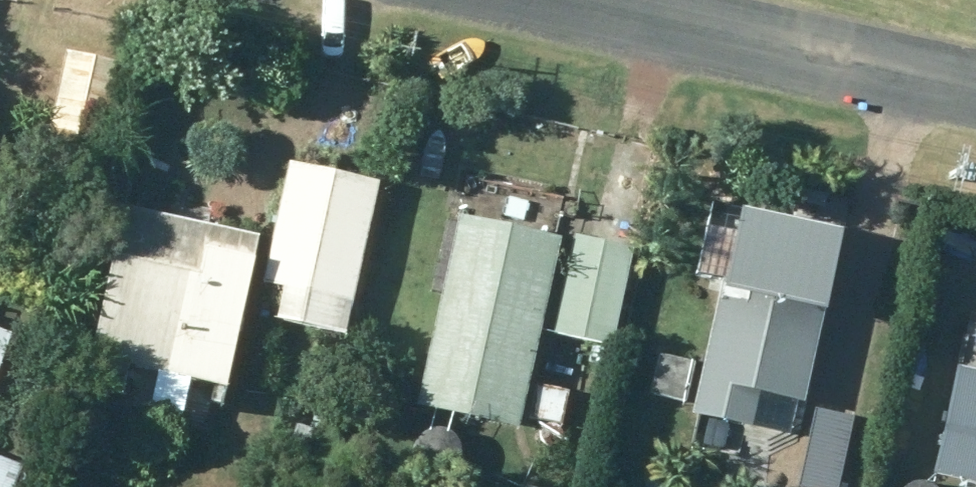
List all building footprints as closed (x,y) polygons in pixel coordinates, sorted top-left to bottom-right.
[(67,50),(42,150),(98,163),(122,63),(67,50)] [(344,333),(378,181),(288,162),(262,279),(281,284),(273,318),(344,333)] [(127,364),(224,387),(259,235),(123,204),(81,387),(120,395),(127,364)] [(517,427),(557,238),(456,217),(415,405),(517,427)] [(612,343),(632,249),(572,236),(553,331),(612,343)] [(802,403),(825,294),(720,271),(691,416),(752,427),(758,393),(802,403)] [(10,335),(0,331),(0,361),(10,335)] [(674,454),(692,364),(665,357),(668,344),(623,334),(598,452),(637,460),(641,446),(674,454)] [(956,379),(935,477),(964,483),(963,486),(975,486),(975,383),(956,379)] [(535,384),(527,417),(559,425),(567,391),(535,384)] [(0,459),(0,486),(12,486),(20,467),(0,459)]
